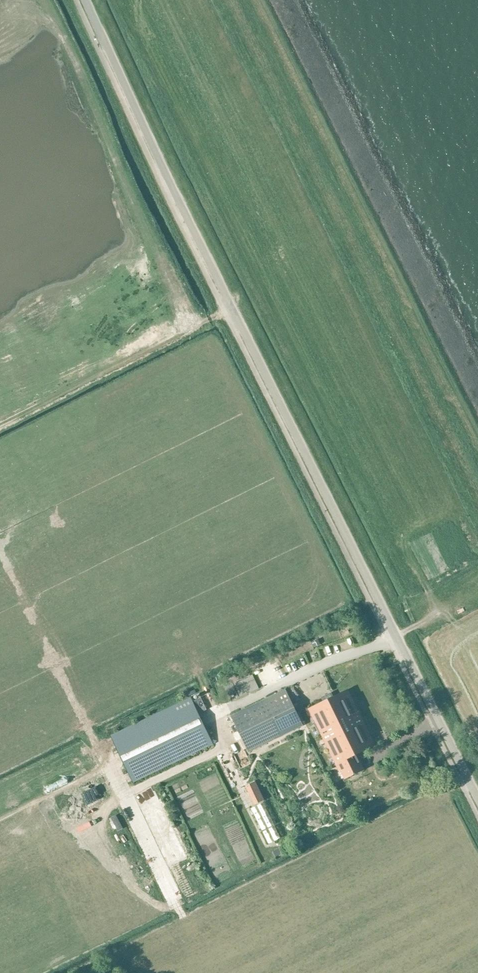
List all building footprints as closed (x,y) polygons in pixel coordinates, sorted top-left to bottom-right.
[(218,686),(222,695),(232,692),(228,682),(218,686)] [(230,715),(248,752),(303,725),(285,689),(230,715)] [(322,703),(308,710),(338,770),(340,769),(345,778),(363,770),(355,754),(374,745),(348,690),(333,698),(331,694),(320,699),(322,703)] [(212,744),(198,714),(206,710),(200,697),(192,701),(190,697),(110,735),(132,782),(212,744)] [(255,781),(246,786),(250,795),(260,790),(255,781)] [(261,843),(273,838),(265,818),(264,818),(257,801),(248,804),(256,823),(253,824),(261,843)] [(281,852),(279,847),(272,850),(275,856),(281,852)]
